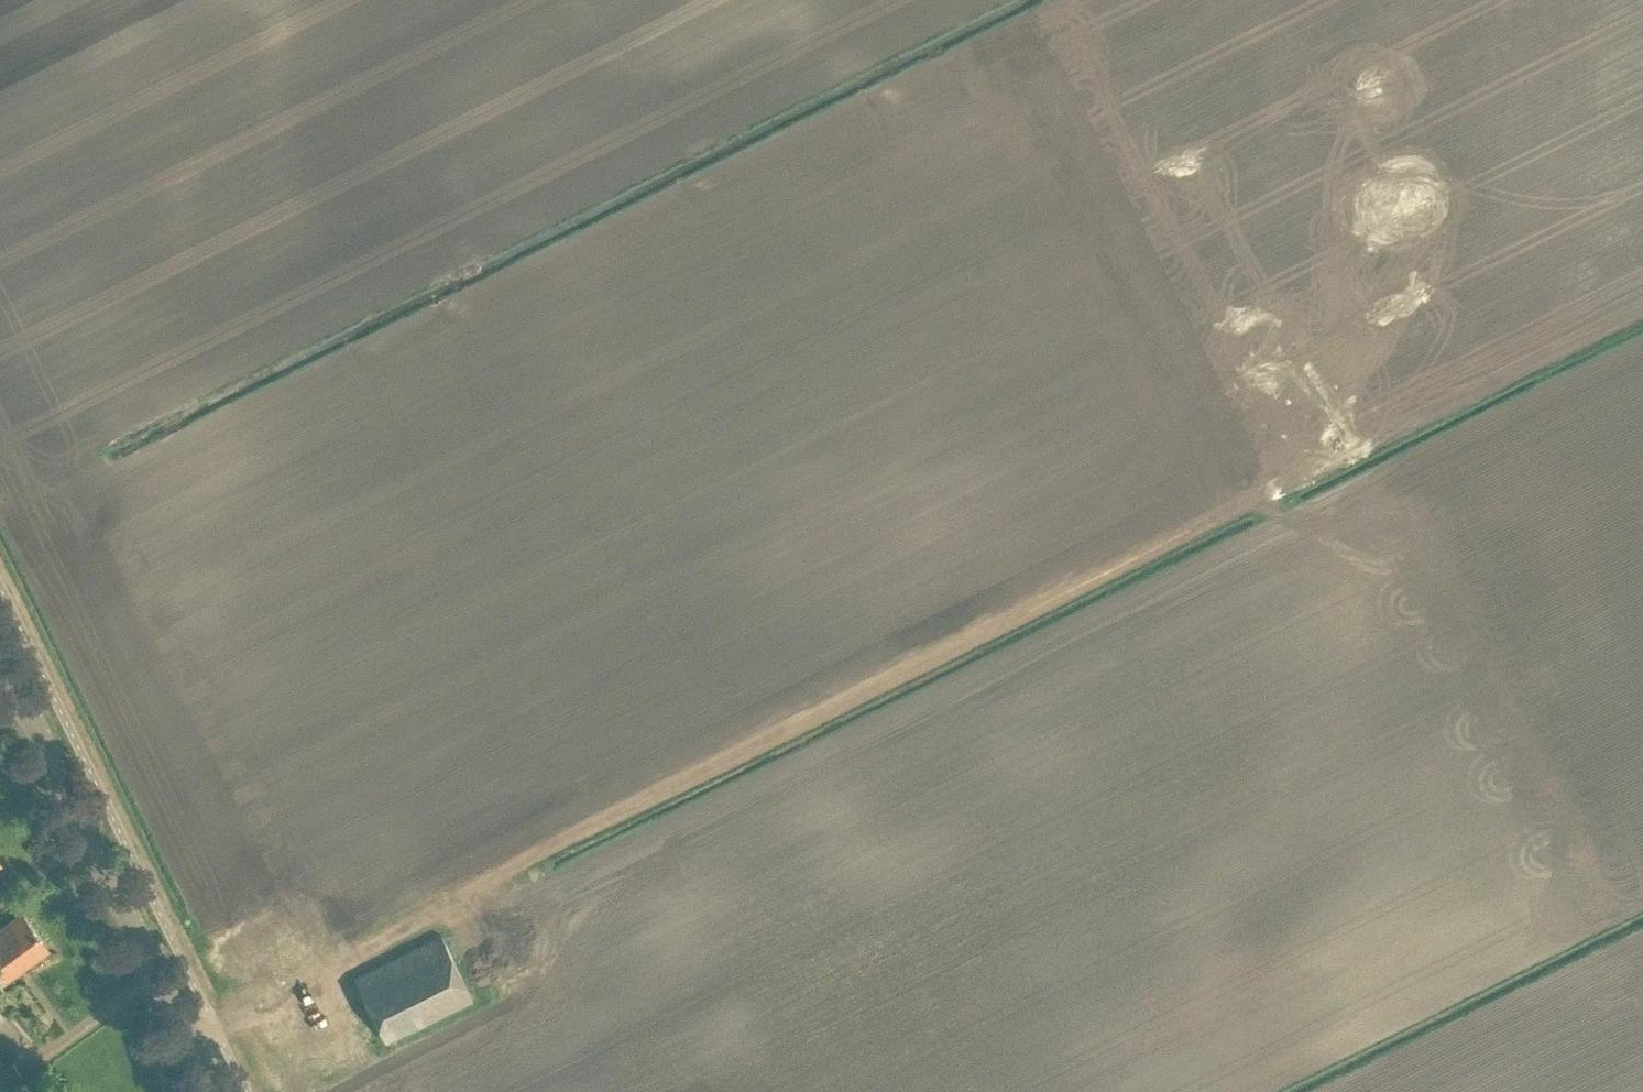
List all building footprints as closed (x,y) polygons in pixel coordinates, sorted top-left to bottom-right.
[(47,949),(23,916),(0,931),(0,972),(4,978),(47,949)] [(353,973),(386,1039),(471,998),(438,932),(353,973)]
